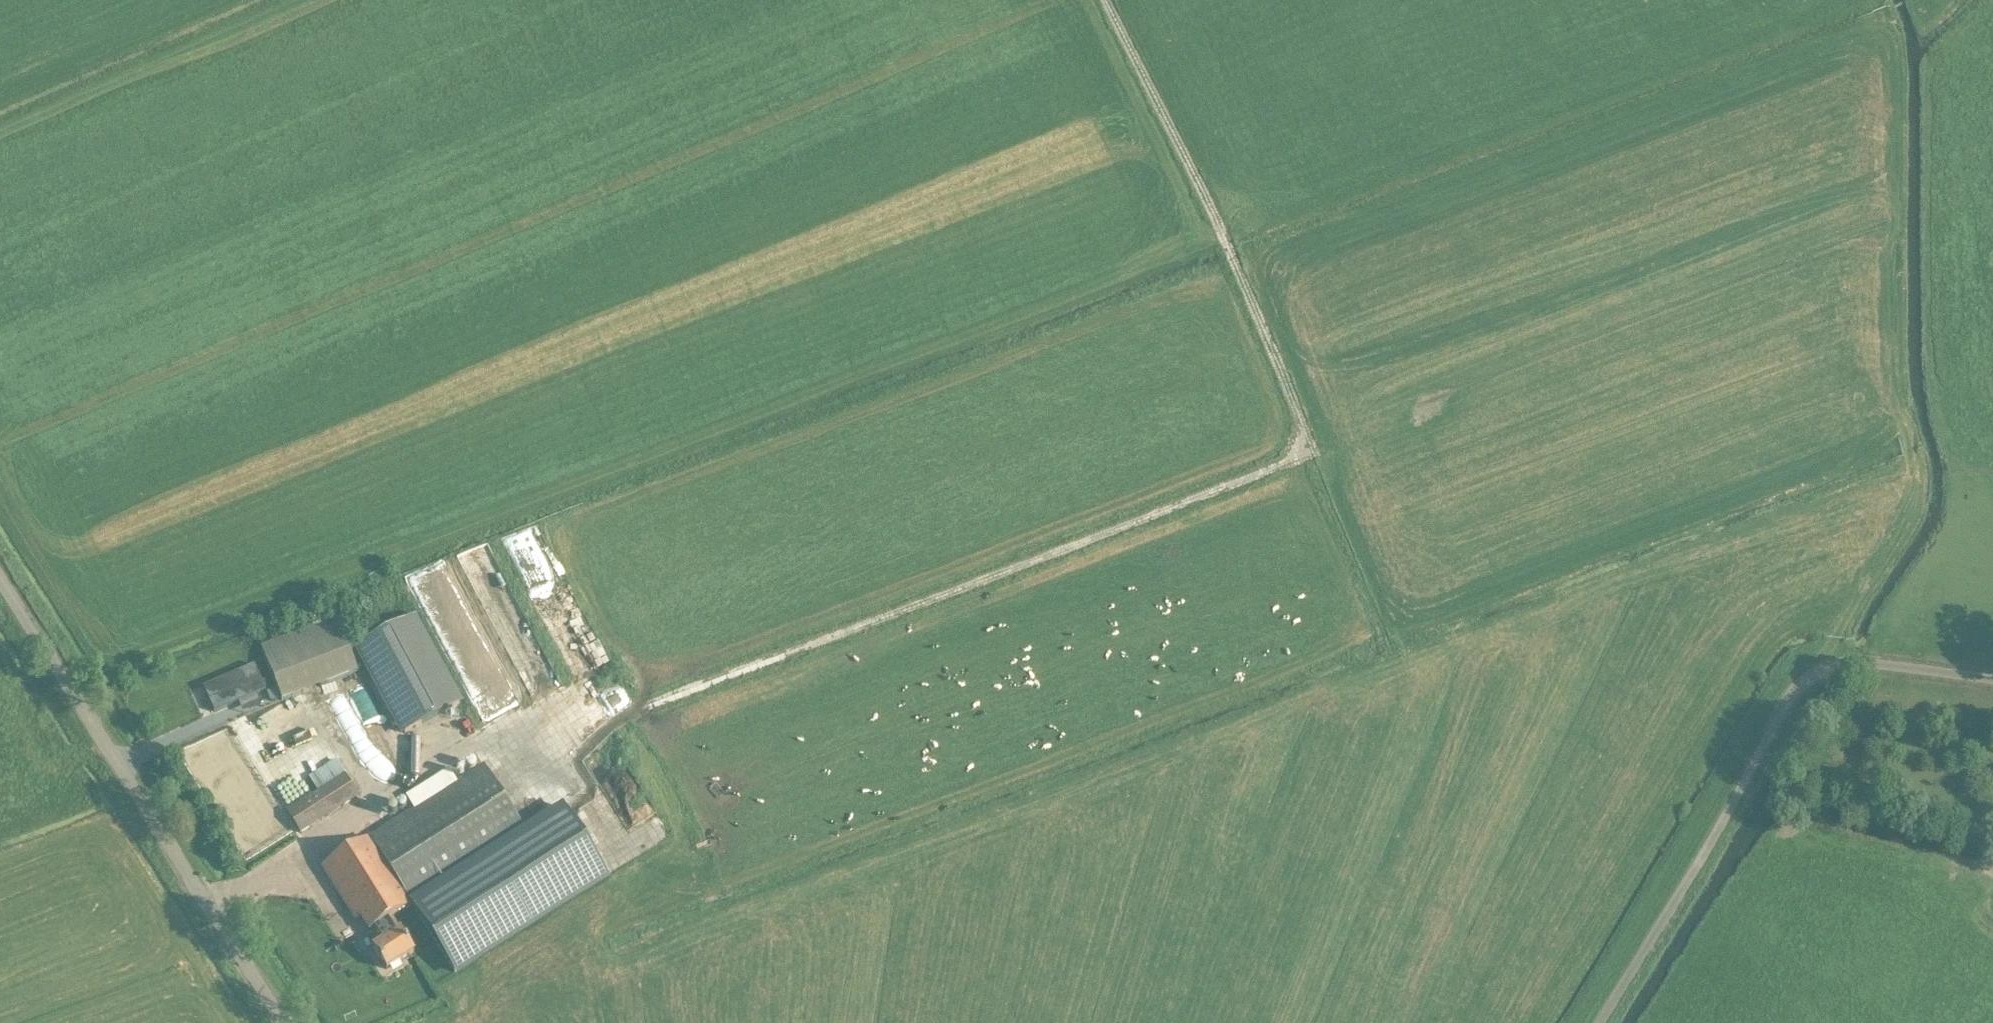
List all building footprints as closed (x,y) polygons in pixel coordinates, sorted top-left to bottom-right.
[(484,541),(460,552),(483,601),(507,589),(484,541)] [(459,702),(412,615),(357,645),(404,732),(459,702)] [(260,645),(281,700),(357,670),(336,616),(260,645)] [(266,689),(254,664),(203,686),(214,712),(266,689)] [(275,688),(267,691),(271,701),(279,697),(275,688)] [(550,703),(536,708),(541,722),(555,718),(550,703)] [(308,777),(317,791),(286,810),(299,832),(358,795),(335,759),(308,777)] [(263,766),(217,784),(225,806),(272,787),(263,766)] [(469,772),(321,865),(356,920),(360,917),(368,930),(370,930),(390,917),(411,903),(454,971),(521,928),(606,874),(562,806),(510,838),(469,772)] [(398,930),(390,917),(370,930),(378,943),(372,947),(386,968),(414,951),(400,929),(398,930)]
